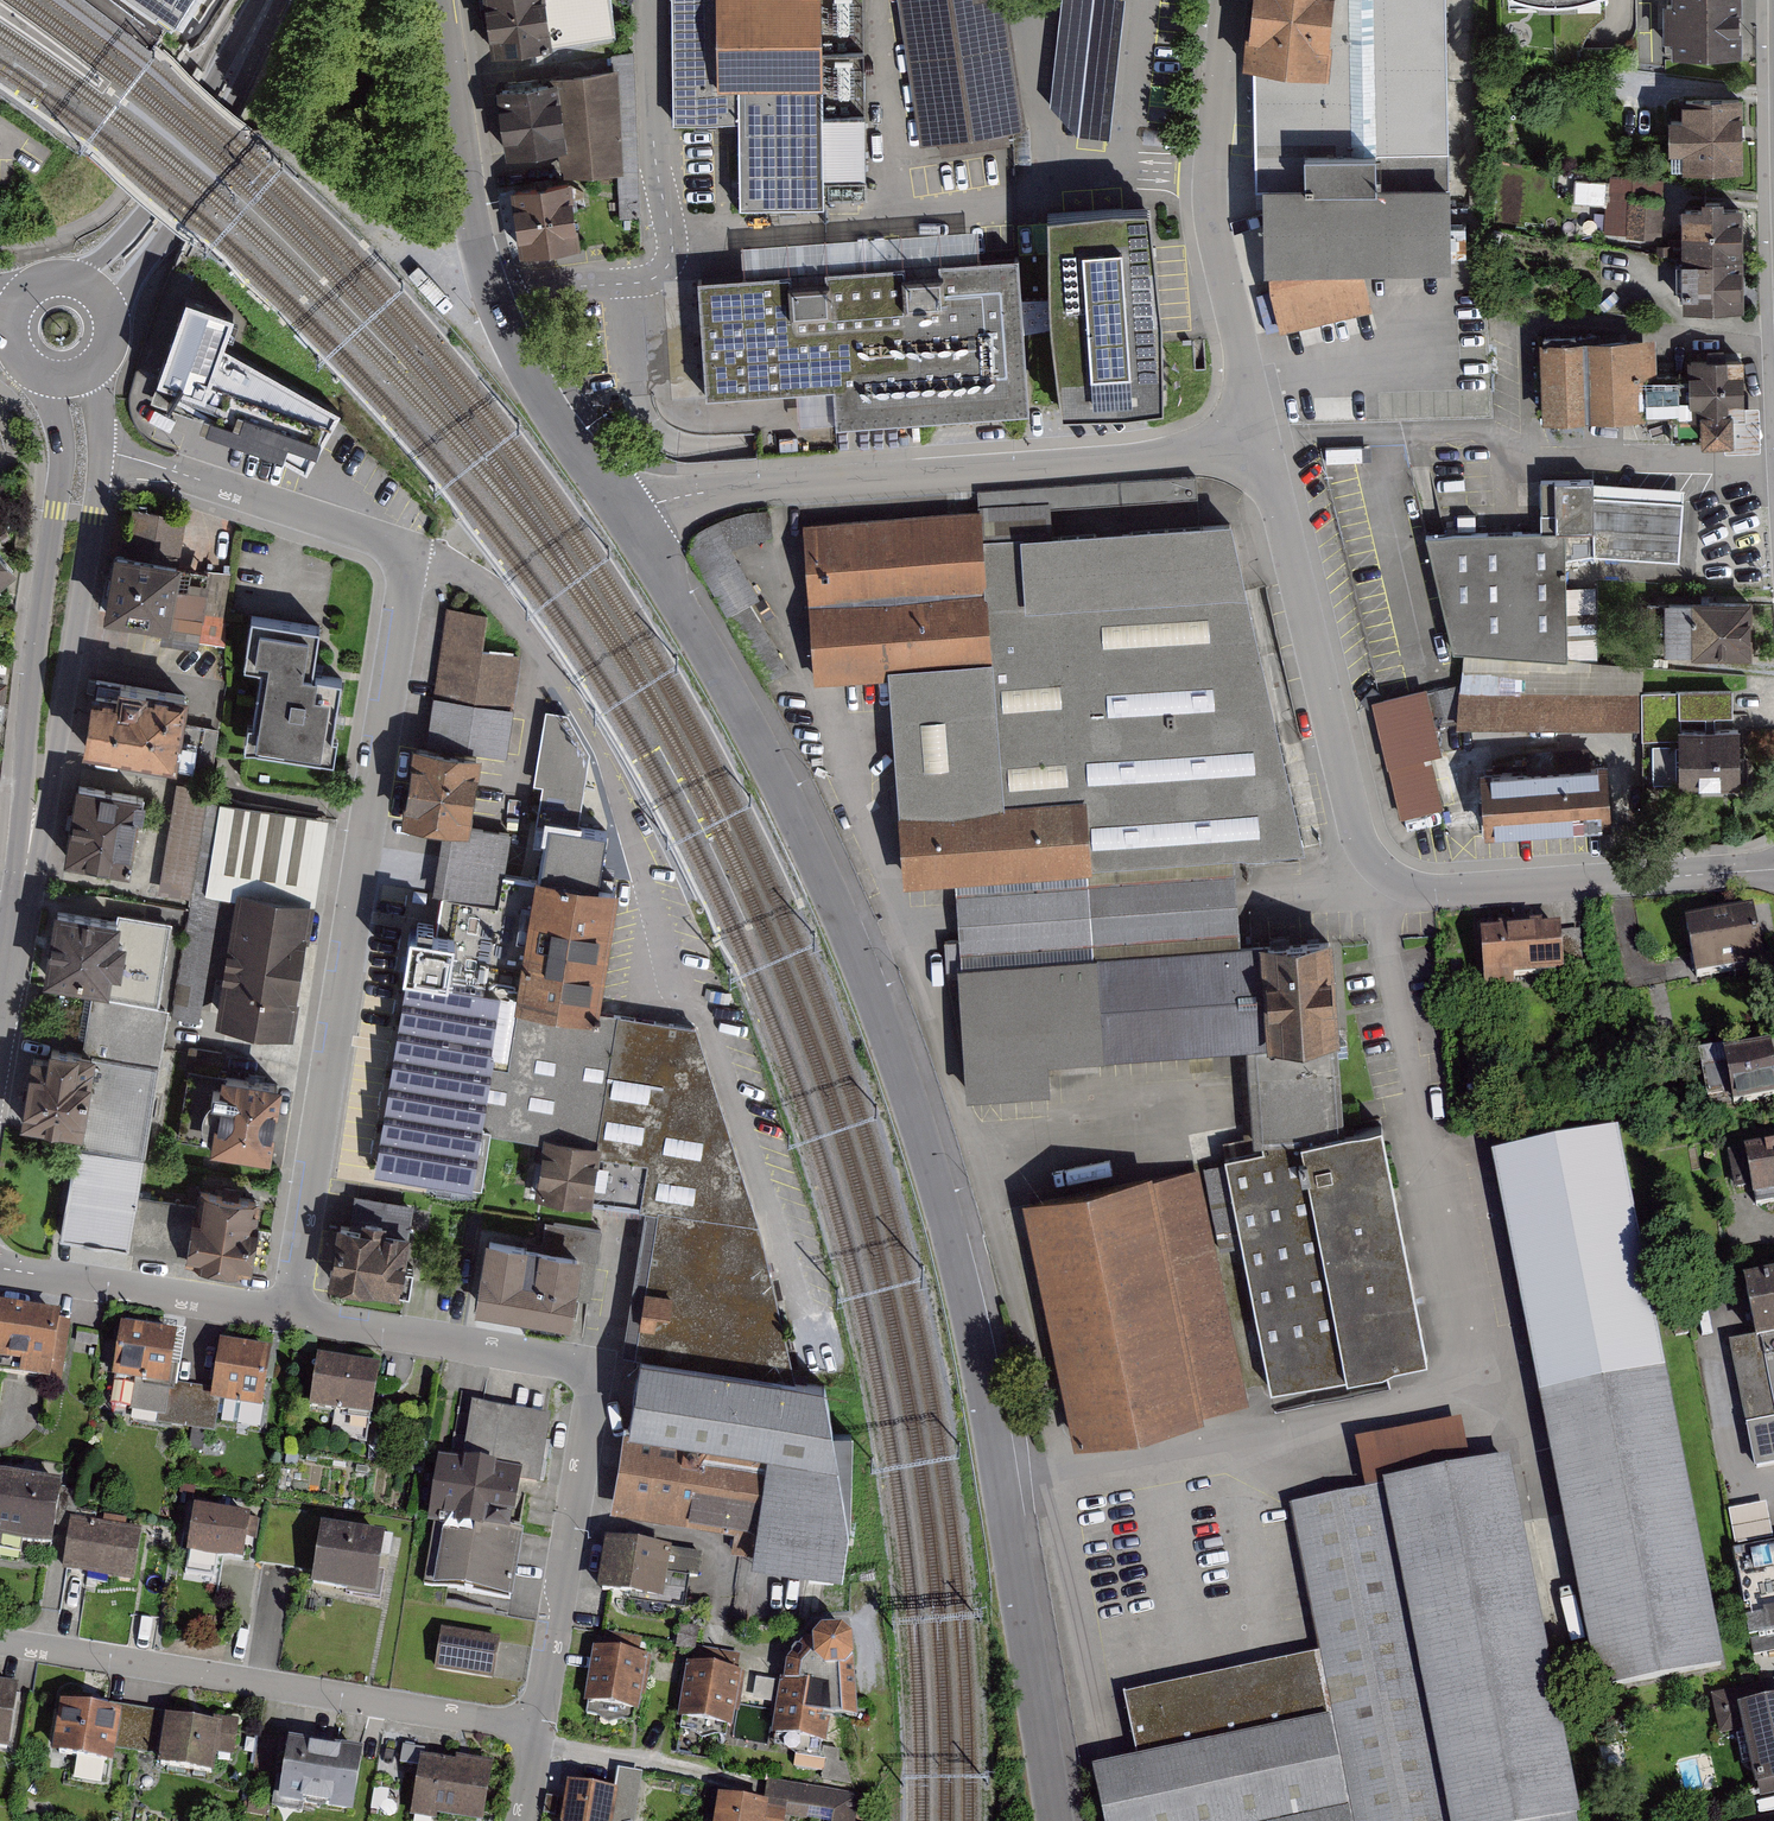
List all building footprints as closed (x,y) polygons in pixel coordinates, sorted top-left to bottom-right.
[(187,13),(195,0),(167,0),(187,13)] [(542,40),(536,0),(482,0),(490,48),(542,40)] [(542,40),(543,44),(611,34),(606,0),(536,0),(542,40)] [(818,203),(814,0),(666,0),(668,120),(733,119),(735,205),(739,205),(818,203)] [(1027,133),(1006,0),(896,0),(919,149),(1027,133)] [(1072,137),(1111,141),(1126,0),(1063,0),(1051,115),(1074,117),(1072,137)] [(1245,52),(1250,273),(1453,266),(1451,0),(1253,0),(1245,52)] [(1677,51),(1744,51),(1744,0),(1677,0),(1677,51)] [(609,71),(545,79),(548,82),(557,141),(560,168),(614,168),(609,71)] [(505,148),(557,141),(548,82),(496,90),(505,148)] [(1741,103),(1683,104),(1683,170),(1741,169),(1741,103)] [(1607,235),(1638,234),(1637,178),(1606,178),(1607,235)] [(1605,203),(1608,182),(1579,179),(1577,200),(1605,203)] [(519,249),(571,241),(562,183),(510,191),(519,249)] [(1049,298),(1051,327),(1062,411),(1124,409),(1163,403),(1161,316),(1149,206),(1110,206),(1048,212),(1049,290),(1049,298)] [(1743,213),(1686,213),(1686,311),(1742,311),(1743,213)] [(743,273),(698,276),(706,392),(834,383),(837,420),(1029,407),(1023,329),(1021,297),(1018,254),(743,273)] [(217,346),(228,311),(181,296),(155,377),(172,382),(166,393),(301,468),(333,410),(217,346)] [(1051,327),(1049,298),(1021,297),(1023,329),(1051,327)] [(1656,341),(1540,342),(1541,428),(1740,427),(1739,369),(1657,369),(1656,341)] [(1541,529),(1426,531),(1455,649),(1463,652),(1456,726),(1641,728),(1643,667),(1568,656),(1567,563),(1593,556),(1680,561),(1683,489),(1592,477),(1539,479),(1541,529)] [(689,540),(763,684),(793,669),(734,553),(779,531),(764,502),(689,540)] [(974,542),(973,514),(800,521),(807,678),(856,676),(860,789),(898,788),(903,874),(948,873),(1225,851),(1294,849),(1218,532),(974,542)] [(16,573),(0,555),(0,587),(16,573)] [(174,569),(109,560),(100,625),(164,634),(174,569)] [(1754,608),(1673,606),(1672,654),(1752,655),(1754,608)] [(427,741),(498,752),(513,655),(476,649),(482,614),(447,608),(427,741)] [(309,632),(248,623),(241,669),(260,672),(247,750),(335,764),(348,688),(301,681),(309,632)] [(0,680),(0,737),(8,682),(0,680)] [(186,699),(111,689),(108,705),(87,702),(79,757),(176,771),(186,699)] [(1425,697),(1379,710),(1407,813),(1445,803),(1434,763),(1443,761),(1425,697)] [(1741,738),(1681,738),(1681,783),(1741,783),(1741,738)] [(461,824),(471,756),(412,748),(402,815),(449,822),(461,824)] [(1527,751),(1528,770),(1596,768),(1596,748),(1527,751)] [(1602,774),(1486,783),(1489,834),(1605,825),(1602,774)] [(147,802),(76,791),(64,868),(134,879),(147,802)] [(174,791),(163,894),(196,897),(207,795),(174,791)] [(537,875),(594,884),(602,829),(545,820),(537,875)] [(384,1170),(476,1184),(484,1128),(473,1126),(493,997),(479,995),(504,830),(461,824),(449,822),(426,975),(414,973),(384,1170)] [(1225,851),(948,873),(966,1092),(1042,1086),(1040,1060),(1103,1055),(1241,1044),(1234,948),(1225,851)] [(532,874),(512,1000),(589,1012),(609,886),(594,884),(537,875),(532,874)] [(314,909),(240,897),(220,1027),(294,1039),(314,909)] [(123,920),(48,910),(39,986),(104,994),(106,976),(116,977),(123,920)] [(1753,917),(1691,930),(1701,978),(1763,965),(1753,917)] [(1513,975),(1563,971),(1560,929),(1542,930),(1541,923),(1501,926),(1501,933),(1480,934),(1485,992),(1514,990),(1513,975)] [(1321,942),(1234,948),(1241,1044),(1244,1076),(1248,1141),(1256,1140),(1335,1132),(1321,942)] [(534,1135),(592,1144),(612,1015),(589,1012),(512,1000),(493,997),(473,1126),(484,1128),(534,1135)] [(689,1026),(612,1015),(592,1144),(583,1197),(654,1208),(650,1218),(757,1232),(689,1026)] [(94,1060),(46,1052),(44,1064),(30,1062),(19,1127),(81,1137),(94,1060)] [(1727,1061),(1735,1109),(1773,1102),(1773,1052),(1727,1061)] [(282,1087),(218,1077),(207,1151),(271,1161),(282,1087)] [(1267,1389),(1422,1359),(1375,1124),(1335,1132),(1256,1140),(1256,1147),(1219,1154),(1267,1389)] [(525,1188),(583,1197),(592,1144),(534,1135),(525,1188)] [(1541,1406),(1666,1382),(1617,1136),(1492,1160),(1525,1328),(1541,1406)] [(72,1150),(64,1240),(135,1245),(142,1155),(72,1150)] [(1745,1156),(1754,1205),(1773,1202),(1773,1151),(1745,1156)] [(1203,1170),(1154,1180),(1203,1418),(1252,1408),(1203,1170)] [(1076,1449),(1204,1422),(1203,1418),(1154,1180),(1026,1206),(1076,1449)] [(262,1202),(199,1191),(187,1263),(250,1274),(262,1202)] [(787,1375),(757,1232),(650,1218),(629,1350),(638,1351),(777,1375),(787,1375)] [(412,1241),(336,1228),(325,1292),(400,1306),(412,1241)] [(580,1259),(484,1242),(471,1314),(567,1331),(580,1259)] [(1751,1289),(1762,1349),(1773,1347),(1773,1285),(1751,1289)] [(63,1320),(0,1312),(0,1376),(55,1384),(63,1320)] [(175,1333),(120,1323),(110,1383),(165,1392),(175,1333)] [(1762,1349),(1773,1415),(1773,1347),(1762,1349)] [(263,1414),(271,1355),(220,1348),(212,1406),(263,1414)] [(726,1551),(750,1559),(841,1568),(849,1435),(834,1435),(823,1385),(777,1375),(638,1351),(613,1501),(732,1521),(726,1551)] [(370,1425),(377,1372),(316,1363),(309,1416),(370,1425)] [(1724,1671),(1666,1382),(1541,1406),(1599,1696),(1724,1671)] [(524,1407),(450,1396),(430,1517),(457,1522),(455,1534),(474,1537),(472,1545),(445,1541),(436,1590),(512,1603),(524,1535),(505,1532),(524,1407)] [(1747,1429),(1756,1471),(1773,1468),(1773,1425),(1747,1429)] [(1496,1462),(1284,1507),(1319,1676),(1350,1820),(1572,1820),(1496,1462)] [(59,1490),(0,1482),(0,1547),(50,1554),(59,1490)] [(1735,1545),(1773,1541),(1769,1505),(1731,1510),(1735,1545)] [(249,1518),(194,1511),(188,1557),(243,1564),(249,1518)] [(136,1581),(142,1528),(76,1520),(69,1572),(136,1581)] [(384,1538),(322,1530),(314,1592),(376,1600),(384,1538)] [(672,1555),(604,1545),(597,1596),(664,1606),(672,1555)] [(782,1696),(778,1735),(824,1743),(828,1719),(856,1717),(852,1642),(843,1632),(824,1633),(814,1644),(806,1644),(789,1661),(785,1685),(779,1684),(778,1697),(780,1697),(782,1696)] [(443,1633),(436,1675),(493,1685),(495,1677),(500,1643),(443,1633)] [(653,1660),(597,1651),(588,1708),(643,1717),(653,1660)] [(746,1677),(689,1669),(682,1724),(739,1731),(746,1677)] [(1319,1676),(1122,1718),(1132,1762),(1090,1771),(1101,1820),(1350,1820),(1319,1676)] [(1743,1732),(1760,1810),(1773,1807),(1773,1704),(1765,1706),(1761,1684),(1712,1695),(1721,1737),(1743,1732)] [(0,1692),(0,1756),(6,1757),(15,1694),(0,1692)] [(168,1715),(121,1708),(119,1718),(114,1753),(161,1760),(166,1724),(168,1715)] [(119,1718),(59,1709),(51,1762),(112,1770),(114,1753),(119,1718)] [(222,1732),(166,1724),(161,1760),(159,1775),(215,1783),(222,1732)] [(361,1755),(283,1745),(275,1810),(352,1820),(361,1755)] [(421,1761),(414,1820),(419,1820),(485,1820),(491,1769),(421,1761)] [(568,1789),(564,1820),(613,1820),(617,1796),(568,1789)] [(719,1800),(715,1820),(787,1820),(789,1810),(719,1800)]
